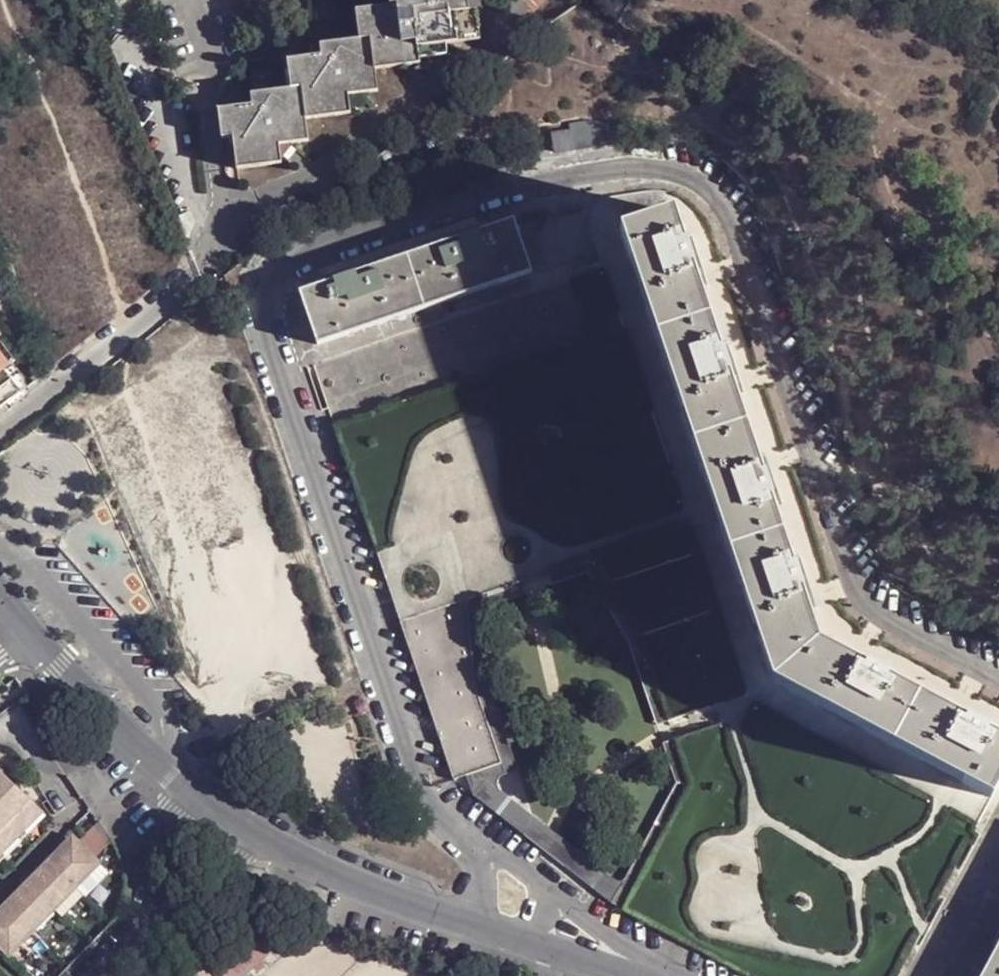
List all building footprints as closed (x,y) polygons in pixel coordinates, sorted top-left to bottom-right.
[(389,4),(372,7),(376,35),(382,68),(411,63),(410,56),(425,54),(424,44),(449,40),(483,35),(480,5),(474,7),(473,0),(388,0),(389,4)] [(376,35),(372,7),(361,8),(365,37),(376,35)] [(382,68),(376,35),(365,37),(349,38),(350,51),(328,55),(304,58),(307,84),(312,117),(354,111),(354,105),(353,99),(352,93),(358,92),(365,91),(385,88),(382,68)] [(350,51),(349,38),(327,42),(328,55),(350,51)] [(424,44),(425,54),(451,50),(449,40),(424,44)] [(410,56),(411,63),(426,61),(425,54),(410,56)] [(307,84),(304,58),(294,60),(297,85),(307,84)] [(312,117),(307,84),(297,85),(278,88),(279,101),(258,104),(234,108),(238,136),(243,166),(287,160),(286,152),(285,147),(285,141),(291,140),(297,139),(315,137),(312,117)] [(279,101),(278,88),(257,91),(258,104),(279,101)] [(353,99),(354,105),(365,91),(358,92),(352,93),(353,99)] [(238,136),(234,108),(224,108),(229,138),(238,136)] [(554,137),(557,155),(575,152),(571,134),(554,137)] [(285,147),(286,152),(297,139),(291,140),(285,141),(285,147)] [(631,261),(773,687),(993,801),(998,790),(998,740),(995,738),(998,729),(998,727),(985,720),(981,730),(947,712),(897,686),(902,676),(886,668),(881,678),(849,661),(823,648),(811,612),(799,575),(809,572),(803,557),(793,559),(776,508),(785,504),(779,487),(770,491),(758,456),(736,396),(724,359),(732,356),(728,340),(719,345),(702,292),(688,256),(697,253),(692,237),(683,240),(675,216),(622,234),(631,261)] [(533,274),(516,223),(489,231),(487,225),(479,227),(481,233),(336,281),(335,275),(325,278),(326,285),(300,293),(319,347),(533,274)] [(335,275),(336,281),(481,233),(479,227),(335,275)] [(702,292),(709,289),(697,253),(688,256),(702,292)] [(993,801),(773,687),(631,261),(571,282),(591,341),(335,428),(454,779),(499,762),(477,691),(467,598),(590,554),(642,631),(694,787),(622,909),(749,975),(898,975),(993,801)] [(6,371),(14,366),(0,347),(0,363),(6,371)] [(736,396),(745,393),(732,356),(724,359),(736,396)] [(20,399),(2,374),(6,371),(0,363),(0,413),(20,399)] [(21,383),(11,368),(6,371),(2,374),(20,399),(26,395),(24,389),(21,383)] [(767,453),(758,456),(770,491),(779,487),(767,453)] [(642,631),(590,554),(467,598),(477,691),(499,762),(454,779),(472,794),(622,909),(694,787),(642,631)] [(809,572),(799,575),(811,612),(820,608),(809,572)] [(854,651),(849,661),(881,678),(886,668),(854,651)] [(952,702),(947,712),(981,730),(985,720),(952,702)] [(9,855),(1,849),(42,808),(7,774),(4,776),(0,772),(0,864),(9,855)] [(14,958),(39,933),(37,930),(79,889),(82,892),(106,867),(80,842),(72,850),(68,847),(0,916),(0,944),(14,958)] [(207,962),(220,975),(231,975),(273,939),(255,919),(207,962)] [(277,944),(273,939),(231,975),(242,975),(277,944)] [(983,975),(998,975),(998,947),(983,975)]
